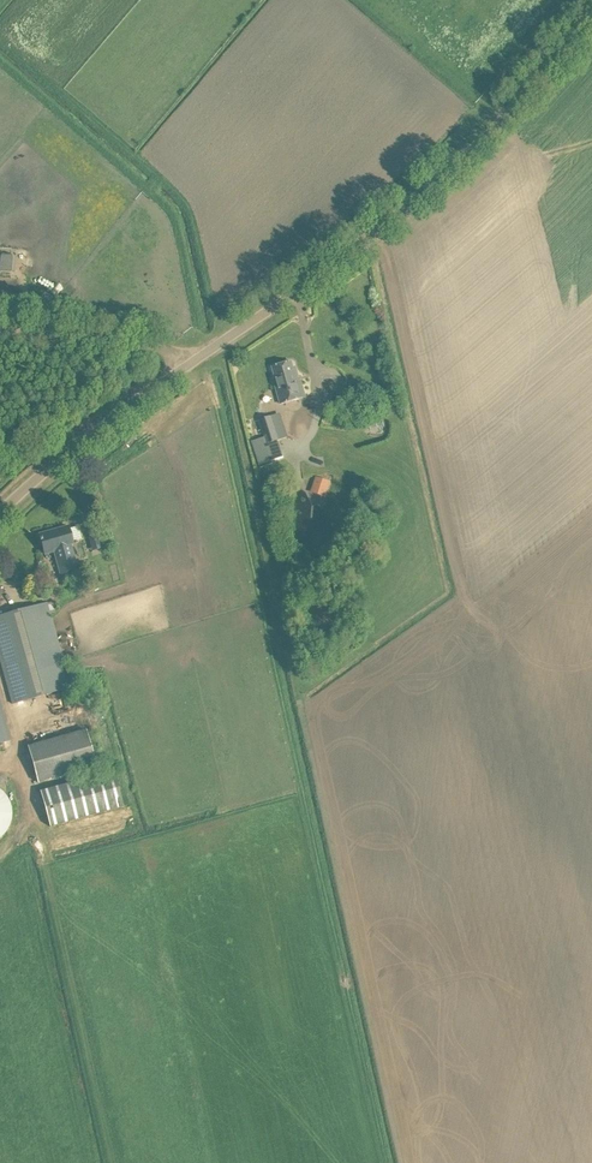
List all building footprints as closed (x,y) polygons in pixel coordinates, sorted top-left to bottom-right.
[(1,255),(1,272),(16,272),(16,255),(1,255)] [(274,381),(281,405),(306,398),(301,382),(298,383),(297,378),(298,378),(296,368),(293,369),(292,363),(273,369),(275,378),(277,378),(277,380),(274,381)] [(276,415),(270,418),(259,421),(265,438),(251,443),(259,467),(272,462),(267,444),(284,439),(276,415)] [(315,478),(311,493),(326,498),(331,482),(315,478)] [(72,539),(81,539),(80,527),(71,528),(72,539)] [(61,576),(78,571),(71,546),(74,546),(69,528),(40,536),(46,556),(55,553),(61,576)] [(96,529),(86,531),(92,552),(102,549),(96,529)] [(69,689),(46,604),(0,616),(0,660),(12,705),(69,689)] [(9,741),(0,707),(0,743),(9,741)] [(87,731),(28,747),(38,786),(97,769),(87,731)] [(114,772),(40,792),(50,828),(123,808),(114,772)] [(2,839),(5,836),(7,833),(10,830),(11,826),(12,822),(13,818),(13,813),(12,809),(11,805),(9,801),(7,798),(4,795),(1,792),(0,791),(0,841),(2,839)]
